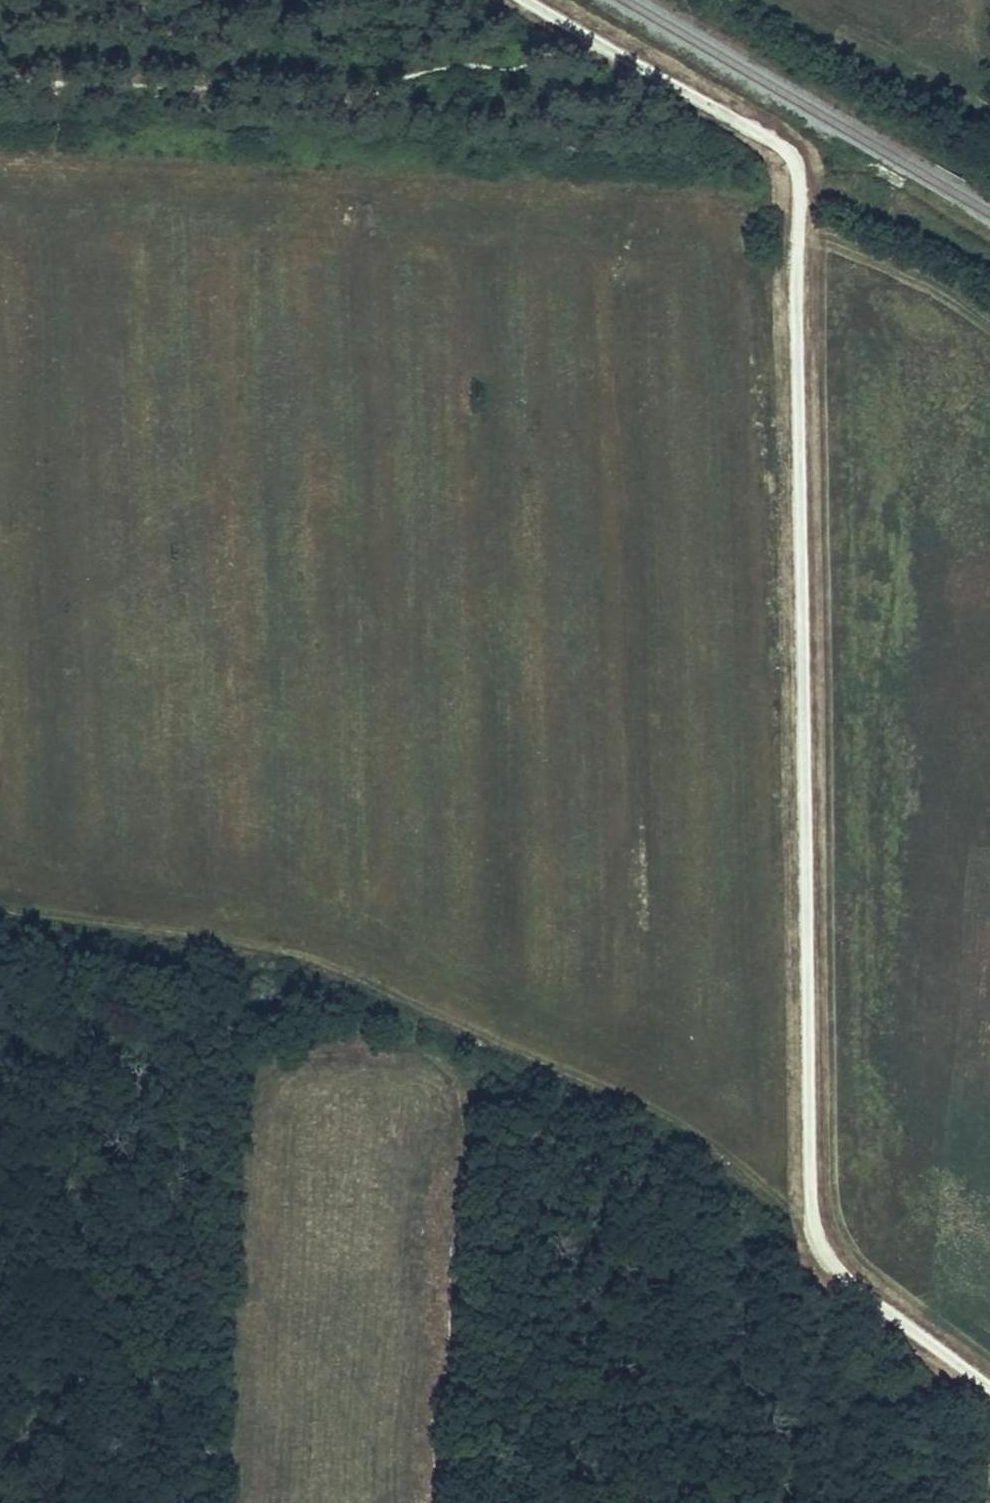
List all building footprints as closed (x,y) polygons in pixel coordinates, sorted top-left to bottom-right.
[(776,237),(777,223),(764,223),(764,237),(776,237)]
